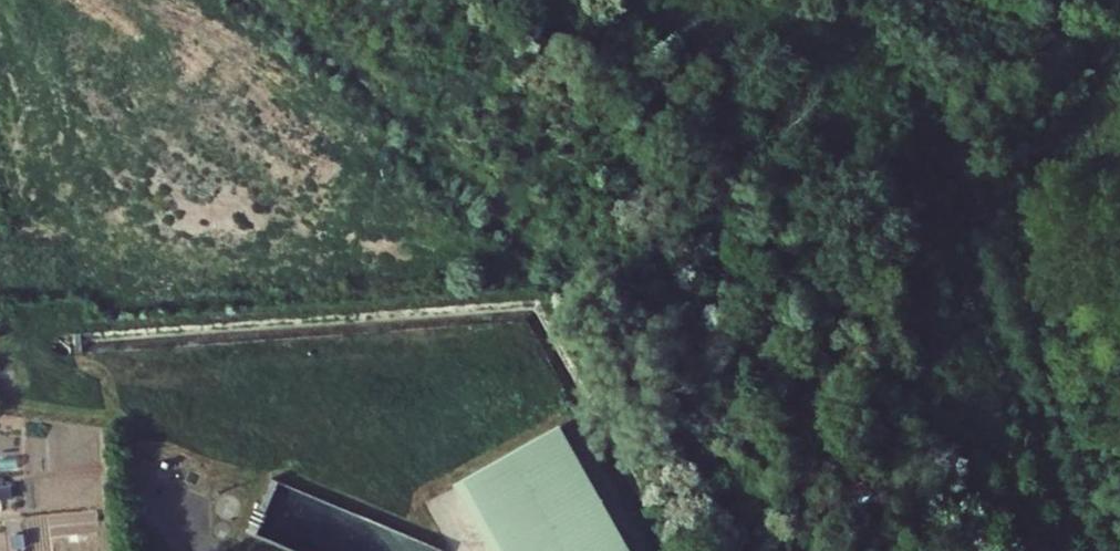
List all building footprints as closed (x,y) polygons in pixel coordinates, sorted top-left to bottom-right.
[(491,527),(503,550),(631,550),(592,475),(491,527)]
